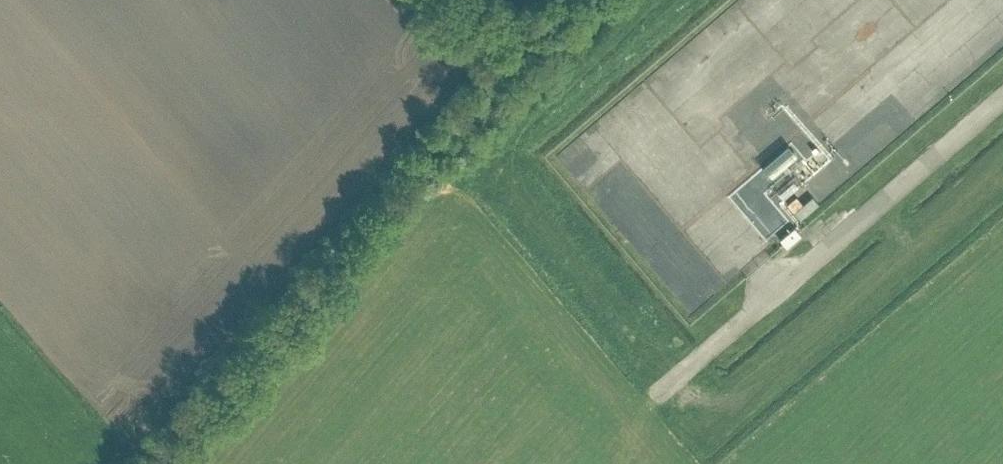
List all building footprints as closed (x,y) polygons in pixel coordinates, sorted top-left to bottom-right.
[(951,17),(936,0),(910,0),(937,30),(951,17)] [(810,135),(745,190),(780,231),(806,208),(785,183),(799,171),(795,166),(819,145),(810,135)] [(826,170),(838,188),(862,171),(850,153),(826,170)] [(835,192),(819,179),(802,199),(818,213),(835,192)] [(748,265),(763,256),(758,247),(743,256),(748,265)]
